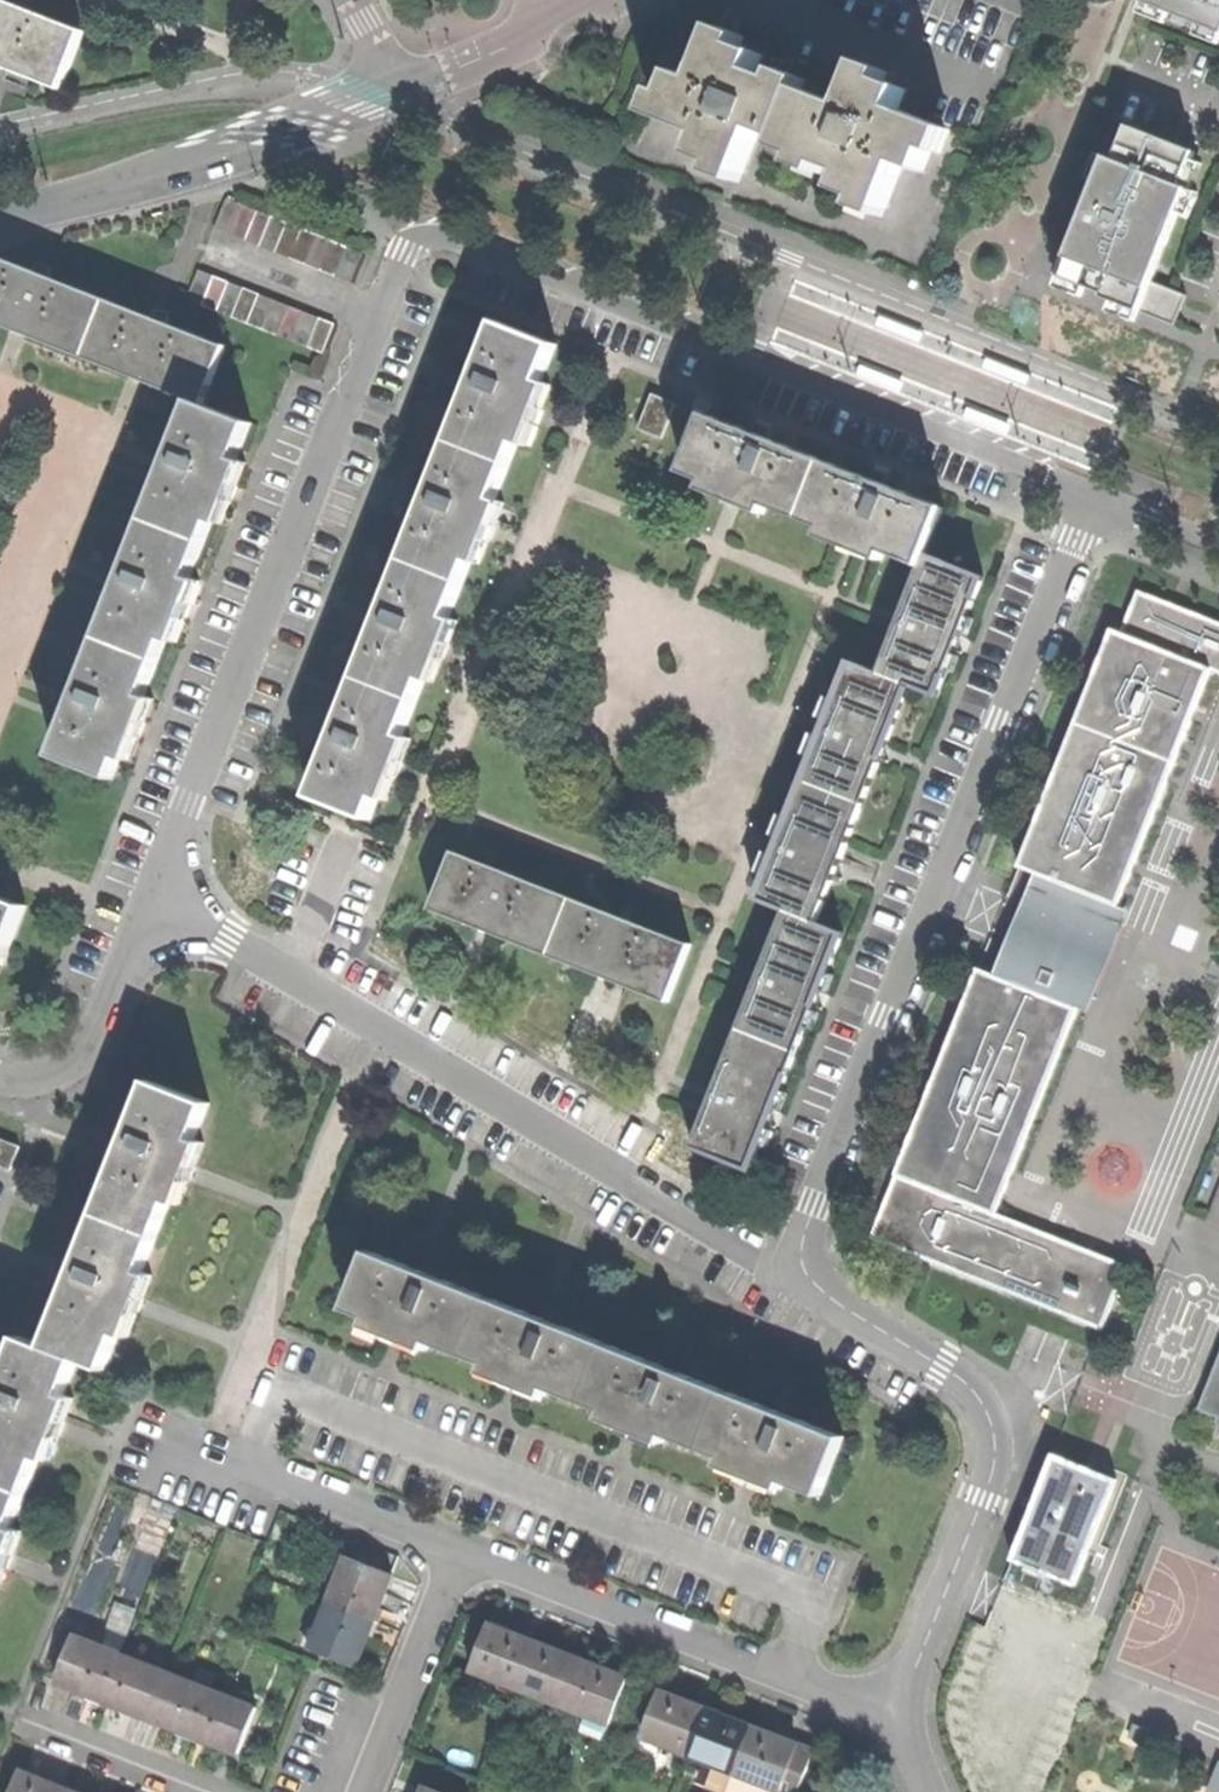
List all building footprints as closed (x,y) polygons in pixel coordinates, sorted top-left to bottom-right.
[(10,0),(0,0),(0,63),(61,87),(83,28),(10,0)] [(1140,12),(1218,41),(1218,0),(1145,0),(1140,12)] [(682,73),(665,118),(707,134),(699,155),(744,172),(760,130),(782,138),(780,146),(848,171),(841,190),(888,207),(904,165),(926,173),(944,128),(900,111),(908,89),(886,81),(862,72),(848,108),(759,74),(766,55),(745,47),(720,37),(703,81),(682,73)] [(1200,148),(1131,122),(1118,156),(1108,153),(1061,275),(1178,324),(1190,294),(1156,279),(1183,214),(1193,215),(1202,190),(1199,187),(1207,161),(1197,156),(1200,148)] [(226,199),(214,230),(351,283),(363,252),(226,199)] [(195,400),(204,404),(227,345),(168,322),(170,317),(163,314),(155,311),(152,317),(51,277),(53,270),(43,266),(35,263),(32,270),(0,258),(0,324),(195,400)] [(334,325),(197,272),(186,301),(323,354),(334,325)] [(469,396),(452,440),(511,463),(519,443),(530,448),(553,386),(543,382),(557,345),(498,322),(476,379),(468,376),(464,386),(461,393),(469,396)] [(910,393),(914,384),(869,367),(866,376),(906,391),(910,393)] [(640,428),(663,438),(676,404),(653,395),(640,428)] [(57,754),(112,776),(120,754),(130,758),(140,731),(154,697),(144,693),(166,637),(176,641),(187,614),(200,579),(191,575),(212,519),(222,523),(234,494),(246,463),(236,459),(251,422),(204,404),(195,400),(57,754)] [(770,503),(802,515),(823,460),(772,440),(775,432),(764,428),(757,425),(754,433),(706,415),(684,470),(709,479),(705,489),(767,513),(770,503)] [(422,516),(405,558),(465,581),(473,560),(485,564),(508,503),(497,499),(511,463),(452,440),(430,499),(421,496),(418,504),(415,513),(422,516)] [(924,564),(881,673),(911,685),(938,695),(962,634),(984,577),(929,555),(947,508),(892,486),(895,478),(886,475),(876,471),(873,479),(823,460),(802,515),(827,525),(824,535),(884,558),(888,550),(924,564)] [(375,635),(359,676),(418,699),(427,677),(437,681),(460,621),(451,618),(465,581),(405,558),(383,617),(373,614),(370,623),(367,631),(375,635)] [(1118,903),(1209,666),(1218,670),(1218,622),(1138,591),(1122,632),(1110,627),(1019,865),(1118,903)] [(852,662),(806,779),(865,802),(887,746),(911,685),(881,673),(852,662)] [(418,699),(359,676),(336,736),(328,733),(325,741),(322,749),(329,751),(312,795),(373,818),(382,796),(392,800),(415,739),(404,736),(418,699)] [(760,899),(786,909),(818,922),(841,862),(865,802),(806,779),(760,899)] [(456,851),(433,908),(481,926),(604,975),(671,1001),(693,945),(456,851)] [(3,965),(26,906),(0,896),(0,964),(3,965)] [(786,909),(740,1027),(799,1050),(819,1000),(845,932),(818,922),(786,909)] [(871,1238),(1102,1329),(1128,1265),(996,1212),(1077,1007),(978,967),(871,1238)] [(799,1050),(740,1027),(694,1147),(753,1170),(773,1117),(799,1050)] [(74,1287),(51,1346),(77,1356),(106,1367),(119,1332),(131,1337),(154,1275),(145,1271),(171,1202),(181,1205),(205,1141),(196,1138),(210,1102),(153,1081),(131,1139),(121,1135),(119,1143),(116,1151),(125,1154),(80,1272),(70,1268),(67,1277),(64,1284),(74,1287)] [(11,1168),(20,1144),(0,1136),(0,1164),(11,1168)] [(370,1254),(348,1310),(370,1319),(366,1329),(393,1339),(427,1352),(431,1342),(488,1365),(484,1375),(514,1387),(545,1399),(548,1390),(606,1412),(602,1422),(629,1432),(663,1445),(666,1436),(724,1459),(720,1469),(751,1481),(781,1492),(784,1483),(820,1497),(843,1438),(370,1254)] [(21,1527),(12,1524),(39,1454),(49,1458),(72,1396),(63,1392),(77,1356),(51,1346),(21,1334),(0,1390),(0,1583),(21,1527)] [(1200,1407),(1218,1414),(1218,1357),(1200,1407)] [(1116,1479),(1053,1454),(1011,1559),(1075,1584),(1116,1479)] [(346,1561),(329,1605),(375,1622),(382,1602),(391,1579),(346,1561)] [(375,1622),(329,1605),(311,1652),(357,1670),(365,1646),(375,1622)] [(489,1628),(472,1674),(517,1690),(534,1646),(508,1636),(489,1628)] [(77,1691),(103,1701),(120,1657),(73,1639),(56,1683),(77,1691)] [(557,1654),(534,1646),(517,1690),(563,1708),(581,1662),(557,1654)] [(166,1675),(120,1657),(103,1701),(124,1709),(149,1719),(166,1675)] [(603,1671),(581,1662),(563,1708),(608,1725),(625,1680),(603,1671)] [(211,1693),(166,1675),(149,1719),(168,1726),(195,1736),(211,1693)] [(257,1710),(211,1693),(195,1736),(217,1745),(240,1754),(257,1710)] [(660,1694),(643,1739),(689,1756),(706,1711),(683,1702),(660,1694)] [(726,1719),(706,1711),(689,1756),(705,1762),(734,1774),(751,1728),(726,1719)] [(772,1736),(751,1728),(734,1774),(779,1791),(796,1746),(772,1736)] [(796,1746),(779,1791),(799,1791),(814,1752),(796,1746)] [(723,1791),(727,1791),(734,1774),(705,1762),(700,1776),(713,1781),(710,1787),(723,1791)] [(67,1790),(42,1781),(21,1773),(14,1791),(66,1791),(67,1790)] [(779,1791),(734,1774),(727,1791),(779,1791)]
